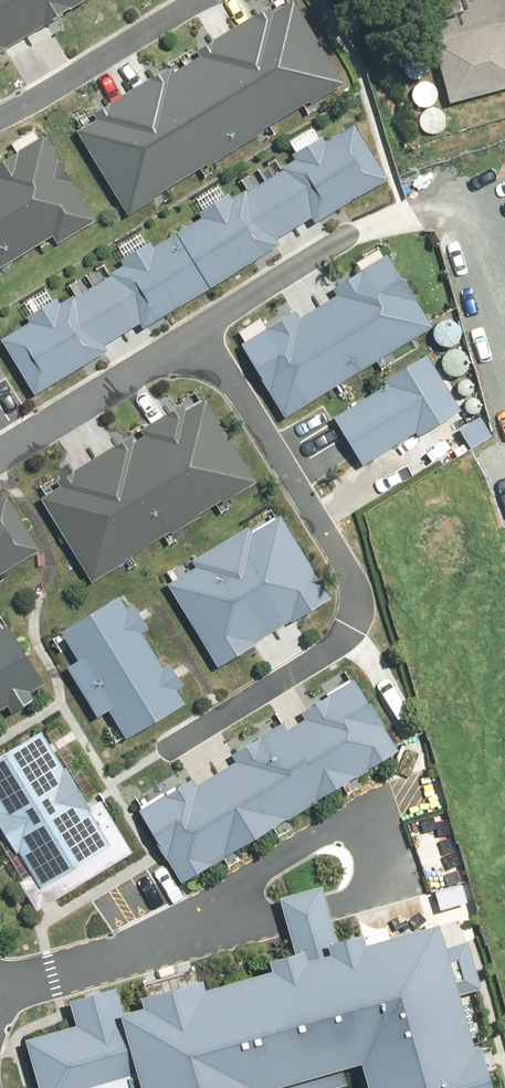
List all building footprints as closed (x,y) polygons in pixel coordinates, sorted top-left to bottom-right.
[(76,0),(0,0),(0,47),(76,0)] [(299,0),(296,0),(79,136),(129,215),(348,77),(299,0)] [(430,46),(448,106),(504,89),(504,23),(430,46)] [(10,341),(42,392),(370,186),(331,123),(299,143),(307,156),(240,198),(232,185),(204,203),(211,213),(157,247),(151,237),(125,254),(131,264),(67,304),(60,293),(33,310),(41,321),(10,341)] [(46,130),(0,159),(0,162),(7,173),(0,178),(0,264),(54,230),(59,238),(99,213),(46,130)] [(242,343),(288,415),(432,325),(387,252),(242,343)] [(463,411),(431,361),(337,421),(368,471),(463,411)] [(87,577),(250,480),(203,402),(41,499),(87,577)] [(37,553),(6,501),(0,505),(0,575),(37,553)] [(212,562),(179,582),(229,665),(335,602),(285,519),(255,536),(249,526),(206,552),(212,562)] [(191,711),(126,604),(72,637),(89,665),(80,670),(110,720),(119,715),(136,744),(191,711)] [(10,624),(0,630),(0,726),(53,694),(10,624)] [(134,810),(178,882),(394,754),(350,681),(134,810)] [(52,734),(0,766),(0,807),(50,891),(121,849),(52,734)] [(362,1079),(364,1087),(490,1087),(445,923),(128,1009),(121,984),(63,1000),(68,1022),(25,1034),(40,1087),(330,1087),(362,1079)]
